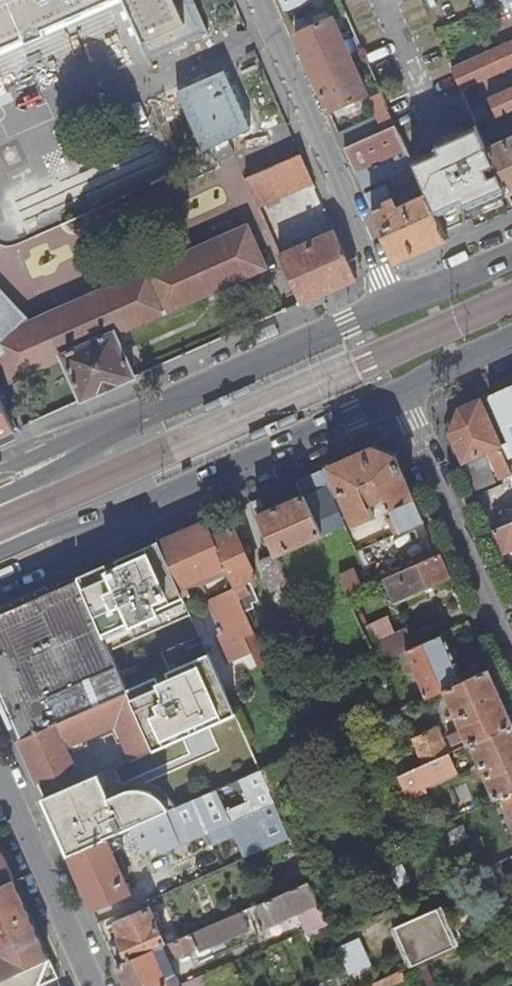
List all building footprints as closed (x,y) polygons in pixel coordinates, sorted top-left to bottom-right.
[(122,1),(148,57),(205,31),(191,0),(0,0),(0,56),(122,1)] [(287,10),(311,0),(283,0),(287,10)] [(296,35),(312,73),(350,56),(334,19),(296,35)] [(492,51),(502,73),(511,68),(511,42),(492,51)] [(510,197),(511,196),(511,137),(499,143),(474,85),(496,75),(487,54),(452,69),(510,197)] [(312,73),(330,112),(346,104),(348,110),(358,106),(355,100),(367,95),(350,56),(312,73)] [(179,89),(204,147),(249,127),(222,69),(208,75),(205,70),(190,77),(193,82),(179,89)] [(498,118),(511,112),(511,90),(510,91),(506,83),(496,87),(500,95),(489,100),(498,118)] [(368,97),(370,101),(377,117),(383,130),(396,124),(390,110),(381,91),(368,97)] [(355,100),(358,106),(370,101),(368,97),(367,95),(355,100)] [(377,117),(340,134),(346,147),(383,130),(377,117)] [(346,147),(356,172),(408,150),(400,134),(396,124),(383,130),(346,147)] [(29,227),(168,174),(154,136),(14,189),(29,227)] [(408,150),(356,172),(364,188),(390,177),(414,166),(408,150)] [(246,177),(260,208),(314,183),(301,153),(246,177)] [(390,177),(395,188),(419,177),(414,166),(390,177)] [(366,195),(396,262),(448,240),(428,197),(404,208),(406,214),(401,217),(398,210),(387,186),(366,195)] [(398,210),(401,217),(406,214),(404,208),(398,210)] [(2,353),(15,381),(65,358),(83,401),(136,377),(117,335),(266,267),(248,227),(31,324),(0,292),(0,354),(2,353)] [(281,256),(303,304),(358,280),(336,231),(281,256)] [(511,445),(511,386),(506,389),(491,395),(505,427),(504,427),(511,445)] [(17,430),(0,392),(0,437),(17,430)] [(478,491),(493,484),(480,456),(490,452),(503,480),(511,475),(511,471),(511,467),(506,455),(511,453),(507,444),(502,446),(482,399),(463,408),(453,434),(478,491)] [(323,470),(335,498),(343,495),(358,526),(375,519),(369,505),(377,502),(383,515),(395,510),(398,517),(392,520),(399,534),(426,522),(397,456),(375,447),(323,470)] [(259,517),(275,554),(276,555),(347,524),(335,498),(323,470),(298,481),(305,496),(259,517)] [(164,548),(182,588),(210,577),(229,568),(215,536),(208,521),(161,541),(164,548)] [(495,531),(506,555),(511,552),(511,524),(495,531)] [(410,562),(438,551),(428,525),(368,548),(377,573),(410,560),(410,562)] [(215,536),(229,568),(232,574),(238,589),(240,592),(245,590),(242,583),(258,576),(237,526),(215,536)] [(123,558),(126,565),(164,548),(161,541),(123,558)] [(82,584),(112,652),(194,616),(186,597),(182,588),(164,548),(126,565),(118,568),(110,572),(82,584)] [(261,560),(275,589),(288,583),(276,555),(275,554),(261,560)] [(389,579),(398,599),(450,577),(441,556),(389,579)] [(107,565),(79,577),(82,584),(110,572),(107,565)] [(229,568),(210,577),(213,582),(232,574),(229,568)] [(20,742),(129,693),(112,652),(82,584),(79,577),(0,613),(0,696),(20,742)] [(210,577),(182,588),(186,597),(193,594),(190,587),(198,584),(203,595),(210,592),(207,585),(213,582),(210,577)] [(212,600),(230,643),(256,632),(240,592),(238,589),(212,600)] [(372,645),(380,664),(408,651),(429,698),(446,690),(467,681),(446,634),(417,647),(409,628),(372,645)] [(129,693),(155,750),(239,715),(236,710),(212,655),(171,674),(173,678),(161,684),(159,680),(129,693)] [(451,737),(455,746),(468,740),(471,746),(474,744),(511,728),(511,717),(491,670),(467,681),(446,690),(457,714),(451,717),(453,721),(459,718),(464,731),(451,737)] [(129,693),(20,742),(39,785),(78,768),(69,745),(87,738),(88,740),(119,727),(133,760),(155,750),(129,693)] [(483,764),(478,765),(482,774),(487,772),(499,799),(504,797),(511,793),(511,728),(474,744),(483,764)] [(416,752),(423,767),(449,756),(449,755),(439,731),(412,742),(416,752)] [(309,751),(264,771),(272,791),(322,768),(314,749),(309,751)] [(389,764),(396,779),(403,775),(423,767),(416,752),(389,764)] [(403,775),(413,798),(425,793),(423,789),(456,773),(449,756),(423,767),(403,775)] [(62,790),(71,809),(116,790),(108,770),(62,790)] [(264,771),(173,812),(148,823),(158,846),(162,855),(211,833),(216,845),(238,835),(283,815),(272,791),(264,771)] [(116,790),(71,809),(62,790),(45,798),(60,832),(123,804),(116,790)] [(123,804),(60,832),(71,857),(122,834),(134,829),(148,823),(173,812),(171,809),(162,800),(157,798),(134,799),(123,804)] [(238,835),(249,858),(285,842),(294,838),(288,826),(283,815),(238,835)] [(134,829),(144,852),(158,846),(148,823),(134,829)] [(122,834),(71,857),(95,910),(131,894),(111,850),(126,844),(122,834)] [(285,842),(298,872),(287,877),(293,890),(313,881),(294,838),(285,842)] [(14,880),(0,848),(0,887),(14,880)] [(47,955),(14,880),(0,887),(0,976),(47,955)] [(293,890),(260,904),(268,922),(321,900),(313,881),(293,890)] [(152,909),(121,923),(127,937),(122,939),(132,962),(168,945),(152,909)] [(441,911),(399,929),(417,968),(458,950),(441,911)] [(168,945),(132,962),(120,967),(128,985),(181,985),(184,985),(179,975),(180,974),(174,960),(248,925),(242,912),(168,945)] [(502,938),(511,933),(511,925),(499,931),(502,938)] [(394,932),(411,971),(417,968),(399,929),(394,932)] [(341,945),(357,982),(374,974),(358,938),(341,945)] [(0,976),(0,985),(30,985),(56,974),(47,955),(0,976)] [(184,985),(181,985),(213,985),(224,981),(219,969),(184,985)]
